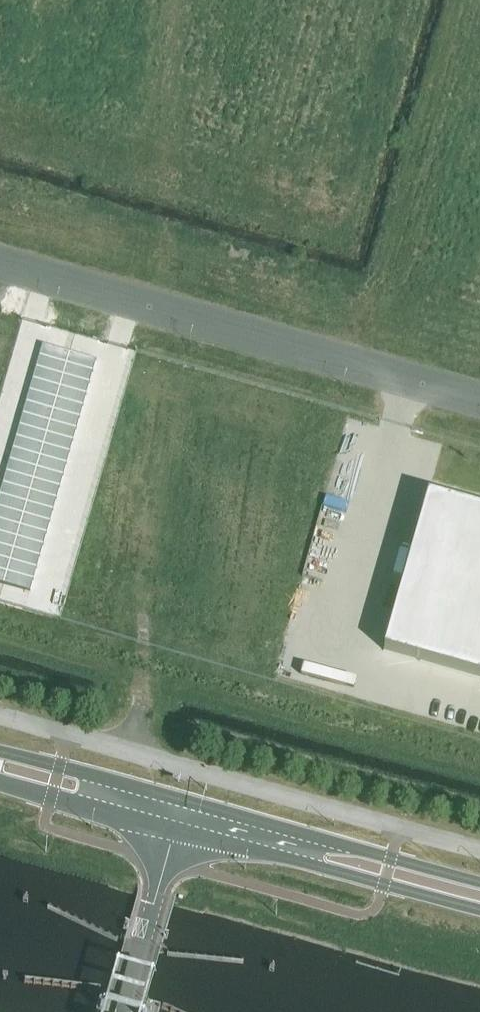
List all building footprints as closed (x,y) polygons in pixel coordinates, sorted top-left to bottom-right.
[(43,345),(40,357),(67,365),(70,353),(43,345)] [(70,353),(67,365),(94,372),(97,361),(70,353)] [(40,357),(36,369),(64,376),(67,365),(40,357)] [(67,365),(64,376),(91,384),(94,372),(67,365)] [(36,369),(33,380),(60,388),(64,376),(36,369)] [(64,376),(60,388),(87,396),(91,384),(64,376)] [(33,380),(30,392),(57,399),(60,388),(33,380)] [(60,388),(57,399),(84,407),(87,396),(60,388)] [(30,392),(27,403),(54,411),(57,399),(30,392)] [(57,399),(54,411),(81,419),(84,407),(57,399)] [(27,403),(23,415),(50,422),(54,411),(27,403)] [(54,411),(50,422),(78,430),(81,419),(54,411)] [(23,415),(20,426),(47,434),(50,422),(23,415)] [(50,422),(47,434),(74,442),(78,430),(50,422)] [(20,426),(17,438),(44,446),(47,434),(20,426)] [(47,434),(44,446),(71,453),(74,442),(47,434)] [(17,438),(13,449),(41,457),(44,446),(17,438)] [(44,446),(41,457),(68,465),(71,453),(44,446)] [(13,449),(10,461),(37,469),(41,457),(13,449)] [(41,457),(37,469),(64,476),(68,465),(41,457)] [(10,461),(7,472),(34,480),(37,469),(10,461)] [(37,469),(34,480),(61,488),(64,476),(37,469)] [(7,472),(4,484),(31,492),(34,480),(7,472)] [(34,480),(31,492),(58,499),(61,488),(34,480)] [(4,484),(0,495),(27,503),(31,492),(4,484)] [(31,492),(27,503),(54,511),(58,499),(31,492)] [(0,496),(0,508),(24,515),(27,503),(0,495),(0,496)] [(385,651),(479,678),(479,511),(429,497),(385,651)] [(27,503),(24,515),(51,522),(54,511),(27,503)] [(21,526),(24,515),(0,508),(0,520),(21,526)] [(24,515),(21,526),(48,534),(51,522),(24,515)] [(17,538),(21,526),(0,520),(0,533),(17,538)] [(21,526),(17,538),(45,546),(48,534),(21,526)] [(14,549),(17,538),(0,533),(0,545),(14,549)] [(17,538),(14,549),(41,557),(45,546),(17,538)] [(11,561),(14,549),(0,545),(0,558),(11,561)] [(14,549),(11,561),(38,569),(41,557),(14,549)] [(8,572),(11,561),(0,558),(0,570),(8,572)] [(11,561),(8,572),(35,580),(38,569),(11,561)] [(8,572),(4,584),(31,592),(35,580),(8,572)]
